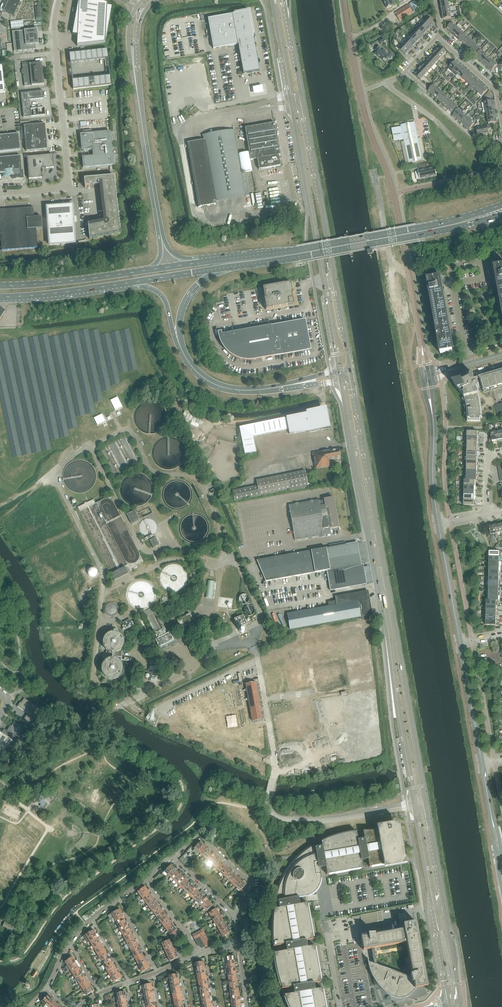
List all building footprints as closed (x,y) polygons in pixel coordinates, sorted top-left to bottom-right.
[(2,14),(4,11),(14,15),(21,0),(0,0),(0,13),(2,14)] [(79,1),(78,1),(72,35),(78,36),(79,36),(77,46),(85,45),(105,43),(105,40),(106,40),(112,7),(107,6),(107,4),(98,0),(80,0),(79,1)] [(387,8),(395,5),(393,0),(383,0),(387,8)] [(395,13),(400,21),(402,19),(402,20),(403,19),(402,19),(405,18),(407,16),(408,16),(410,14),(410,15),(410,14),(412,13),(413,13),(414,14),(416,13),(416,12),(423,7),(418,0),(417,0),(410,4),(408,5),(405,6),(405,7),(403,8),(402,8),(403,8),(400,10),(398,11),(397,11),(397,12),(395,13)] [(253,34),(249,11),(235,14),(234,14),(233,14),(208,19),(213,49),(238,44),(243,74),(259,71),(254,41),(253,41),(252,37),(253,36),(253,34)] [(435,23),(428,17),(425,21),(431,27),(435,23)] [(431,27),(425,21),(423,20),(419,24),(421,25),(428,31),(431,27)] [(23,27),(23,21),(10,22),(11,29),(23,27)] [(447,29),(451,32),(457,26),(453,22),(452,21),(449,22),(450,25),(447,29)] [(428,31),(421,25),(417,29),(424,35),(428,31)] [(457,26),(451,32),(455,36),(461,30),(457,26)] [(39,44),(37,29),(12,32),(14,52),(36,49),(35,44),(39,44)] [(414,33),(420,39),(424,35),(417,29),(414,33)] [(455,36),(459,40),(465,33),(461,30),(455,36)] [(414,33),(410,37),(417,43),(420,39),(414,33)] [(459,40),(463,43),(469,37),(465,33),(459,40)] [(410,37),(407,41),(413,47),(417,43),(410,37)] [(463,43),(467,47),(473,41),(469,37),(463,43)] [(407,41),(403,45),(409,51),(413,47),(407,41)] [(467,47),(471,51),(477,44),(473,41),(467,47)] [(477,44),(471,51),(475,54),(481,48),(477,44)] [(409,51),(403,45),(399,49),(406,55),(409,51)] [(376,51),(374,54),(383,60),(384,58),(386,59),(390,55),(378,46),(375,50),(376,51)] [(440,46),(436,50),(442,56),(446,52),(440,46)] [(69,54),(70,63),(71,63),(108,59),(107,50),(69,54)] [(436,50),(432,54),(439,60),(442,56),(436,50)] [(475,57),(479,60),(485,54),(481,50),(475,57)] [(432,54),(429,58),(435,64),(439,60),(432,54)] [(479,60),(483,64),(489,58),(485,54),(479,60)] [(429,58),(425,62),(432,68),(435,64),(429,58)] [(483,64),(487,68),(493,61),(489,58),(483,64)] [(450,67),(448,69),(452,73),(454,71),(460,64),(455,61),(450,67)] [(493,61),(487,68),(491,71),(495,68),(496,69),(498,69),(498,65),(497,65),(493,61)] [(425,62),(421,66),(428,72),(432,68),(425,62)] [(44,84),(42,63),(22,65),(25,86),(44,84)] [(454,71),(452,73),(456,76),(458,74),(464,68),(460,64),(454,71)] [(421,66),(418,70),(424,76),(428,72),(421,66)] [(458,74),(462,78),(468,72),(464,68),(458,74)] [(424,76),(418,70),(414,75),(421,80),(424,76)] [(462,78),(466,82),(472,75),(468,72),(462,78)] [(466,82),(470,85),(476,79),(472,75),(466,82)] [(73,89),(111,85),(110,76),(73,80),(72,80),(73,89)] [(476,79),(470,85),(474,89),(480,82),(476,79)] [(480,82),(474,89),(478,93),(484,86),(480,82)] [(428,91),(432,95),(438,88),(434,84),(428,91)] [(484,86),(478,93),(482,96),(488,90),(484,86)] [(442,92),(438,88),(432,95),(436,98),(442,92)] [(30,100),(43,98),(43,91),(21,93),(23,118),(45,115),(44,108),(31,109),(30,100)] [(440,102),(446,95),(442,92),(436,98),(440,102)] [(440,102),(444,106),(450,99),(446,95),(440,102)] [(444,106),(448,109),(454,103),(450,99),(444,106)] [(484,102),(485,108),(494,106),(493,100),(489,101),(486,99),(484,101),(484,102)] [(454,103),(448,109),(452,113),(458,107),(454,103)] [(460,107),(452,115),(457,119),(462,113),(462,112),(464,110),(460,107)] [(457,119),(461,123),(466,116),(462,113),(457,119)] [(461,123),(465,126),(471,120),(466,116),(461,123)] [(471,120),(465,126),(469,130),(475,124),(471,120)] [(409,163),(408,163),(423,160),(422,160),(415,123),(415,122),(401,125),(401,128),(393,130),(395,140),(404,138),(409,163)] [(195,141),(187,143),(198,207),(206,206),(215,204),(215,202),(230,199),(246,196),(249,196),(246,178),(245,172),(252,171),(250,160),(251,160),(252,160),(254,160),(256,159),(257,159),(259,170),(273,167),(280,166),(280,165),(280,162),(279,160),(278,155),(280,155),(280,154),(279,150),(279,149),(280,149),(279,145),(278,145),(278,143),(279,143),(278,139),(277,140),(274,123),(272,123),(261,125),(247,127),(245,128),(249,152),(248,153),(242,153),(238,154),(234,131),(235,130),(234,129),(218,132),(202,135),(202,136),(203,136),(204,140),(195,141)] [(487,125),(482,126),(483,135),(489,134),(488,129),(489,129),(492,124),(492,123),(488,124),(487,125)] [(24,126),(26,151),(47,149),(45,124),(24,126)] [(483,135),(482,126),(476,127),(473,129),(477,133),(478,136),(483,135)] [(80,134),(81,148),(83,148),(84,151),(92,150),(93,154),(92,155),(92,156),(93,156),(82,157),(83,168),(113,165),(112,155),(111,155),(111,150),(112,150),(110,132),(80,134)] [(20,150),(19,134),(0,136),(0,152),(20,150)] [(45,171),(45,169),(54,168),(53,155),(27,157),(29,179),(42,178),(41,169),(42,169),(43,171),(45,171)] [(5,177),(13,176),(13,179),(23,178),(21,156),(0,158),(0,174),(2,173),(2,177),(3,177),(2,177),(5,177)] [(418,171),(420,180),(437,176),(435,167),(418,171)] [(114,176),(84,179),(85,188),(87,186),(87,183),(101,182),(102,184),(105,184),(109,221),(106,226),(94,228),(93,225),(88,225),(88,224),(88,223),(89,239),(90,239),(120,232),(114,176)] [(72,205),(47,207),(49,245),(75,243),(72,205)] [(2,250),(37,248),(36,228),(42,228),(41,217),(34,217),(34,208),(0,210),(0,227),(2,250)] [(440,354),(454,351),(441,277),(428,279),(427,280),(440,354)] [(291,294),(293,294),(291,283),(285,284),(285,285),(264,289),(266,298),(264,299),(266,310),(272,309),(272,308),(293,304),(291,294)] [(240,359),(244,360),(249,360),(254,360),(309,350),(304,321),(271,327),(271,325),(219,335),(219,333),(218,333),(219,335),(220,340),(222,344),(224,348),(228,352),(231,355),(235,357),(240,359)] [(470,377),(470,378),(465,381),(465,380),(454,383),(453,383),(462,395),(463,399),(464,403),(465,406),(465,410),(466,414),(466,418),(466,422),(481,422),(482,419),(501,413),(501,403),(498,404),(494,390),(501,388),(501,370),(476,378),(477,378),(474,378),(473,374),(470,377)] [(122,407),(117,397),(110,401),(115,411),(122,407)] [(137,408),(135,410),(135,411),(134,415),(134,420),(136,425),(138,428),(142,432),(147,433),(152,434),(157,432),(161,430),(165,425),(165,424),(166,420),(167,415),(165,410),(162,406),(159,403),(154,401),(149,401),(144,402),(139,405),(137,408)] [(203,416),(186,408),(182,416),(199,424),(202,418),(203,416)] [(309,430),(310,432),(328,428),(325,413),(321,410),(286,417),(286,418),(239,427),(245,454),(256,452),(253,437),(288,430),(289,434),(309,430)] [(102,414),(93,418),(97,426),(105,422),(102,414)] [(497,431),(496,431),(492,432),(491,428),(489,428),(490,433),(492,441),(498,440),(497,431)] [(182,462),(185,457),(185,452),(184,447),(182,443),(178,440),(174,437),(172,437),(169,436),(167,436),(163,437),(161,438),(159,439),(156,442),(153,446),(152,451),(152,456),(154,460),(157,465),(161,468),(165,469),(170,469),(175,468),(179,466),(182,462)] [(341,458),(339,449),(330,451),(330,450),(312,453),(315,469),(332,466),(331,460),(337,459),(338,459),(341,458)] [(78,460),(77,460),(73,461),(69,464),(65,468),(63,474),(63,480),(65,485),(69,490),(74,493),(80,493),(84,493),(89,490),(93,485),(95,480),(96,473),(92,467),(88,463),(83,461),(78,460)] [(257,486),(232,491),(234,501),(290,489),(290,491),(308,487),(304,470),(256,480),(257,486)] [(152,495),(153,491),(153,490),(152,485),(151,482),(148,477),(144,475),(140,473),(136,473),(131,474),(126,476),(124,479),(121,483),(120,487),(120,493),(122,497),(125,502),(129,505),(133,506),(138,506),(142,505),(147,502),(150,499),(152,495)] [(183,509),(185,508),(187,507),(190,502),(192,498),(192,493),(191,489),(188,485),(184,481),(179,480),(175,480),(171,481),(166,484),(163,488),(162,492),(162,497),(163,501),(165,505),(169,508),(174,510),(178,510),(183,509)] [(319,500),(288,505),(295,540),(319,536),(325,535),(331,534),(330,529),(340,527),(338,516),(336,516),(333,497),(324,499),(324,500),(319,501),(319,500)] [(135,510),(126,514),(131,524),(139,520),(135,510)] [(189,514),(188,514),(185,516),(182,518),(180,522),(179,527),(179,531),(180,536),(184,540),(187,542),(192,543),(196,544),(201,542),(204,540),(207,537),(209,532),(209,528),(208,523),(206,519),(204,516),(200,514),(196,513),(193,513),(189,514)] [(144,536),(147,536),(150,536),(153,535),(155,533),(157,530),(157,527),(156,524),(154,521),(152,520),(149,519),(146,519),(143,520),(141,523),(139,525),(139,528),(140,531),(142,534),(144,536)] [(497,533),(495,525),(489,526),(490,534),(495,533),(496,538),(498,537),(497,533)] [(155,537),(150,540),(154,548),(159,545),(155,537)] [(326,570),(330,591),(365,584),(363,577),(365,577),(364,572),(363,572),(361,564),(359,565),(355,543),(296,553),(256,561),(265,582),(326,570)] [(162,584),(163,586),(164,587),(166,589),(169,591),(172,592),(175,592),(179,592),(182,591),(184,589),(187,586),(188,583),(189,580),(189,578),(188,575),(187,572),(185,569),(183,567),(180,565),(177,564),(173,564),(170,565),(167,566),(164,569),(162,571),(161,574),(161,578),(161,581),(162,584)] [(156,591),(155,589),(155,588),(153,585),(150,582),(147,581),(144,580),(140,580),(137,580),(134,582),(131,584),(129,586),(128,589),(127,593),(127,596),(128,600),(129,603),(132,605),(135,607),(138,608),(141,609),(144,609),(148,607),(151,606),(153,603),(155,600),(156,597),(156,594),(156,591)] [(208,581),(205,599),(212,599),(215,582),(208,581)] [(287,614),(290,630),(370,615),(369,607),(370,606),(369,599),(367,599),(366,591),(335,596),(336,600),(327,602),(328,606),(287,614)] [(239,597),(239,600),(240,602),(242,603),(244,604),(246,604),(247,602),(249,601),(249,598),(248,596),(246,594),(244,594),(242,594),(240,595),(239,597)] [(107,612),(108,614),(110,615),(112,616),(115,615),(117,614),(118,612),(118,610),(118,608),(117,606),(115,605),(113,604),(111,604),(109,605),(107,607),(107,609),(107,612)] [(245,609),(245,612),(245,614),(247,615),(249,616),(251,615),(253,614),(254,612),(255,610),(254,608),(252,606),(250,606),(248,606),(246,607),(245,609)] [(191,615),(180,620),(184,628),(195,623),(191,615)] [(130,620),(122,623),(125,628),(132,625),(130,620)] [(103,643),(105,646),(107,649),(110,651),(114,651),(117,650),(120,649),(122,646),(123,643),(124,640),(123,637),(122,635),(120,633),(117,631),(114,631),(111,631),(108,632),(105,634),(104,637),(103,640),(103,643)] [(142,644),(141,645),(142,645),(143,648),(146,654),(155,649),(154,647),(154,646),(155,646),(158,645),(159,648),(161,651),(171,646),(172,646),(171,645),(175,643),(174,640),(170,633),(169,632),(167,633),(157,638),(155,639),(152,640),(151,641),(150,640),(142,644)] [(102,670),(104,673),(106,676),(109,677),(113,678),(116,677),(119,676),(121,673),(122,670),(123,667),(122,664),(121,662),(119,660),(116,658),(113,657),(110,658),(107,659),(104,661),(103,664),(102,667),(102,670)] [(145,671),(142,679),(149,681),(150,682),(150,681),(151,679),(152,677),(153,674),(153,673),(145,671)] [(256,682),(245,683),(252,721),(263,719),(256,682)] [(41,710),(24,699),(21,703),(20,702),(17,707),(28,714),(29,714),(27,717),(26,716),(23,721),(30,726),(38,714),(41,710)] [(4,729),(2,732),(15,741),(17,738),(18,738),(25,728),(14,721),(11,726),(10,725),(6,731),(4,729)] [(2,759),(12,744),(15,746),(17,743),(15,741),(2,732),(0,731),(0,757),(2,759)] [(41,797),(37,802),(41,804),(40,806),(42,808),(44,809),(48,804),(44,801),(45,800),(41,797)] [(273,930),(273,931),(273,932),(273,933),(273,934),(273,935),(273,936),(273,937),(273,938),(273,939),(273,940),(273,941),(273,942),(273,943),(273,944),(273,945),(273,946),(285,944),(287,950),(274,953),(274,954),(274,955),(274,956),(274,957),(275,957),(275,958),(275,959),(275,960),(275,961),(275,962),(275,963),(276,964),(276,965),(276,966),(276,967),(276,968),(276,969),(277,969),(277,970),(277,971),(277,972),(277,973),(278,973),(278,974),(278,975),(278,976),(278,977),(279,977),(279,978),(279,979),(279,980),(279,981),(280,981),(280,982),(280,983),(280,984),(281,985),(281,986),(281,987),(281,988),(282,988),(282,989),(293,987),(294,993),(284,995),(284,996),(285,996),(285,997),(285,998),(285,999),(286,999),(286,1000),(286,1001),(287,1001),(287,1002),(287,1003),(287,1004),(288,1004),(288,1005),(288,1006),(289,1006),(326,1006),(322,988),(314,989),(313,983),(321,982),(315,945),(307,947),(306,940),(313,939),(307,903),(299,904),(298,898),(305,897),(306,897),(306,896),(307,896),(308,896),(309,896),(309,895),(310,895),(311,895),(311,894),(312,894),(313,894),(313,893),(314,893),(314,892),(315,892),(315,891),(316,891),(316,890),(317,890),(317,889),(318,889),(318,888),(318,887),(319,887),(319,886),(319,885),(320,885),(320,884),(320,883),(320,882),(320,881),(320,880),(321,880),(321,879),(321,878),(321,877),(320,877),(320,876),(320,875),(319,868),(325,867),(327,875),(363,868),(362,860),(368,859),(369,867),(384,864),(384,868),(406,864),(399,822),(377,826),(378,831),(377,831),(376,831),(375,831),(374,831),(373,831),(372,831),(371,831),(370,831),(369,831),(368,831),(367,831),(366,831),(365,831),(364,831),(363,831),(364,839),(358,840),(356,832),(355,832),(354,832),(353,832),(352,832),(351,832),(350,832),(350,833),(349,833),(348,833),(347,833),(346,833),(345,833),(345,834),(344,834),(343,834),(342,834),(340,835),(339,835),(338,835),(337,835),(337,836),(336,836),(335,836),(334,836),(334,837),(333,837),(332,837),(331,837),(331,838),(330,838),(329,838),(328,838),(328,839),(327,839),(326,839),(326,840),(325,840),(324,840),(323,840),(323,841),(322,841),(321,841),(321,842),(322,847),(315,848),(315,845),(314,845),(314,846),(313,846),(312,846),(312,847),(311,847),(310,848),(309,848),(309,849),(308,849),(307,850),(306,850),(306,851),(305,851),(305,852),(304,852),(304,853),(303,853),(302,853),(302,854),(301,854),(301,855),(300,855),(300,856),(299,856),(299,857),(298,857),(298,858),(297,858),(297,859),(296,859),(296,860),(295,860),(295,861),(294,861),(294,862),(293,862),(293,863),(292,863),(292,864),(292,865),(291,865),(291,866),(290,866),(290,867),(289,867),(289,868),(288,869),(288,870),(287,870),(287,871),(287,872),(286,872),(286,873),(285,873),(285,874),(285,875),(284,875),(284,876),(284,877),(283,877),(283,878),(283,879),(282,879),(282,880),(282,881),(281,881),(281,882),(281,883),(280,883),(280,884),(280,885),(279,886),(279,887),(279,888),(278,888),(278,889),(278,890),(278,891),(277,891),(277,892),(277,893),(277,894),(277,895),(276,895),(276,896),(276,897),(276,898),(276,899),(275,899),(275,900),(275,901),(275,902),(278,902),(279,908),(274,909),(274,910),(274,911),(274,912),(274,913),(273,914),(273,915),(273,916),(273,917),(273,918),(273,919),(273,920),(273,921),(273,922),(273,923),(273,924),(273,925),(273,926),(273,927),(273,928),(273,929),(273,930)] [(194,848),(198,852),(203,845),(204,845),(200,841),(194,848)] [(198,852),(200,854),(206,848),(203,845),(198,852)] [(200,854),(203,857),(209,850),(206,848),(200,854)] [(203,857),(206,859),(212,853),(209,850),(203,857)] [(214,856),(212,853),(206,859),(209,862),(214,856)] [(217,858),(214,856),(209,862),(211,864),(217,858)] [(211,864),(214,867),(220,861),(217,858),(211,864)] [(214,867),(217,870),(223,863),(220,861),(214,867)] [(220,872),(226,866),(223,863),(217,870),(220,872)] [(168,875),(174,869),(174,868),(170,865),(164,872),(168,875)] [(223,875),(228,869),(226,866),(220,872),(223,875)] [(171,877),(176,871),(174,869),(168,875),(171,877)] [(225,877),(231,871),(228,869),(223,875),(225,877)] [(171,877),(173,880),(179,874),(176,871),(171,877)] [(228,880),(234,874),(231,871),(225,877),(228,880)] [(176,883),(182,877),(179,874),(173,880),(176,883)] [(237,876),(234,874),(228,880),(231,883),(237,876)] [(239,879),(237,876),(231,883),(234,885),(239,879)] [(182,877),(176,883),(179,885),(185,879),(182,877)] [(182,888),(187,882),(185,879),(179,885),(182,888)] [(242,882),(239,879),(234,885),(236,888),(242,882)] [(242,882),(236,888),(240,891),(246,884),(243,881),(242,882)] [(184,890),(190,884),(187,882),(182,888),(184,890)] [(184,890),(187,893),(193,887),(190,884),(184,890)] [(137,892),(140,896),(147,891),(148,890),(145,886),(137,892)] [(187,893),(190,896),(196,889),(193,887),(187,893)] [(199,892),(196,889),(190,896),(193,898),(199,892)] [(201,895),(199,892),(193,898),(196,901),(201,895)] [(143,899),(145,902),(152,897),(149,894),(143,899)] [(198,903),(204,897),(201,895),(196,901),(198,903)] [(145,902),(147,905),(154,900),(152,897),(145,902)] [(201,906),(207,900),(204,897),(198,903),(201,906)] [(147,905),(149,908),(156,903),(154,900),(147,905)] [(204,909),(210,902),(207,900),(201,906),(204,909)] [(207,911),(213,905),(210,902),(204,909),(207,911)] [(149,908),(152,911),(158,906),(156,903),(149,908)] [(152,911),(154,914),(161,909),(158,906),(152,911)] [(112,913),(114,918),(121,914),(122,914),(120,909),(112,913)] [(154,914),(156,917),(163,912),(161,909),(154,914)] [(156,917),(159,920),(165,915),(163,912),(156,917)] [(159,920),(161,923),(168,918),(165,915),(159,920)] [(161,923),(163,926),(170,921),(168,918),(161,923)] [(215,923),(213,924),(215,927),(217,926),(224,922),(222,919),(215,923)] [(6,921),(2,928),(11,933),(15,926),(6,921)] [(163,926),(166,929),(172,924),(170,921),(163,926)] [(374,934),(368,934),(368,936),(361,937),(362,942),(363,950),(369,949),(371,949),(372,953),(372,956),(373,961),(371,960),(369,959),(368,959),(368,958),(367,958),(367,959),(368,960),(368,961),(368,962),(368,963),(368,964),(368,965),(369,966),(369,967),(369,968),(370,969),(370,970),(370,971),(371,972),(371,973),(371,974),(372,974),(372,975),(372,976),(373,976),(374,985),(378,985),(379,986),(380,987),(380,988),(381,988),(382,990),(383,990),(384,991),(384,992),(385,992),(385,993),(386,993),(386,994),(387,994),(387,995),(388,995),(389,996),(388,996),(388,997),(387,997),(387,998),(387,999),(387,1000),(388,1000),(388,1001),(389,1001),(390,1001),(390,1000),(391,1000),(391,999),(391,998),(391,997),(392,997),(393,997),(393,998),(394,998),(395,998),(396,998),(397,998),(398,998),(399,999),(400,998),(401,998),(402,998),(404,998),(405,998),(406,998),(407,997),(408,996),(409,995),(410,995),(411,994),(412,993),(413,992),(414,991),(415,990),(416,989),(416,988),(427,986),(426,981),(416,922),(412,922),(403,924),(404,929),(402,930),(401,930),(379,934),(375,934),(374,934)] [(166,929),(168,932),(175,927),(172,924),(166,929)] [(168,932),(170,935),(177,930),(175,927),(168,932)] [(228,928),(220,932),(223,937),(231,932),(228,928)] [(200,945),(202,948),(210,944),(205,935),(205,934),(203,929),(192,935),(198,946),(200,945)] [(83,936),(86,940),(95,934),(96,934),(93,930),(83,936)] [(175,936),(178,934),(179,933),(177,930),(170,935),(173,938),(175,936)] [(86,940),(88,943),(90,942),(97,938),(95,934),(86,940)] [(175,954),(168,957),(170,962),(178,958),(179,957),(177,953),(176,953),(175,954)] [(65,962),(67,966),(68,966),(75,961),(73,957),(65,962)] [(69,969),(77,964),(75,961),(68,966),(67,966),(62,969),(64,972),(69,969)] [(118,973),(111,978),(114,982),(122,977),(119,973),(118,973)] [(91,987),(84,991),(86,995),(94,990),(91,986),(91,987)] [(42,1001),(46,1005),(52,999),(52,998),(49,995),(42,1001)] [(48,1006),(49,1006),(54,1001),(52,999),(46,1005),(48,1006)]
